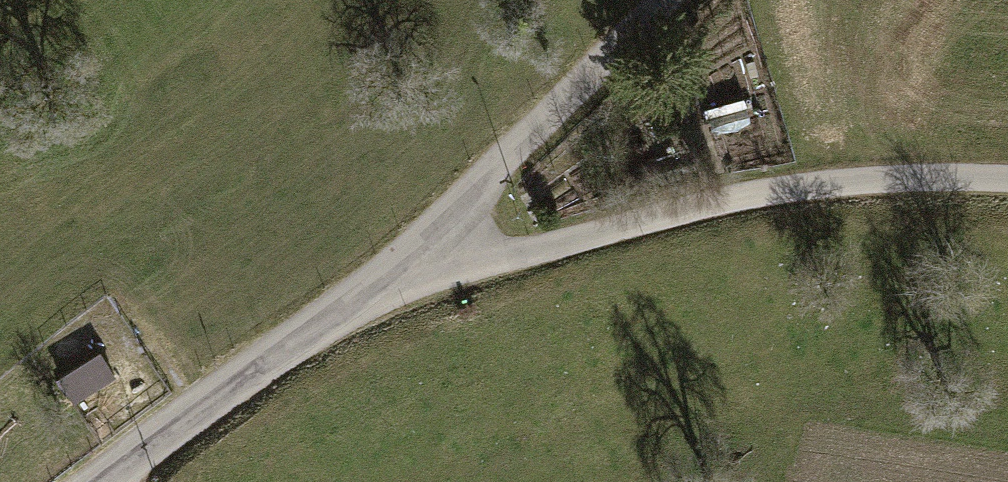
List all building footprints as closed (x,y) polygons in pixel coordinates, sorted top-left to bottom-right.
[(746,100),(706,109),(709,125),(750,116),(746,100)] [(64,373),(58,377),(73,401),(115,375),(100,350),(64,373)]
